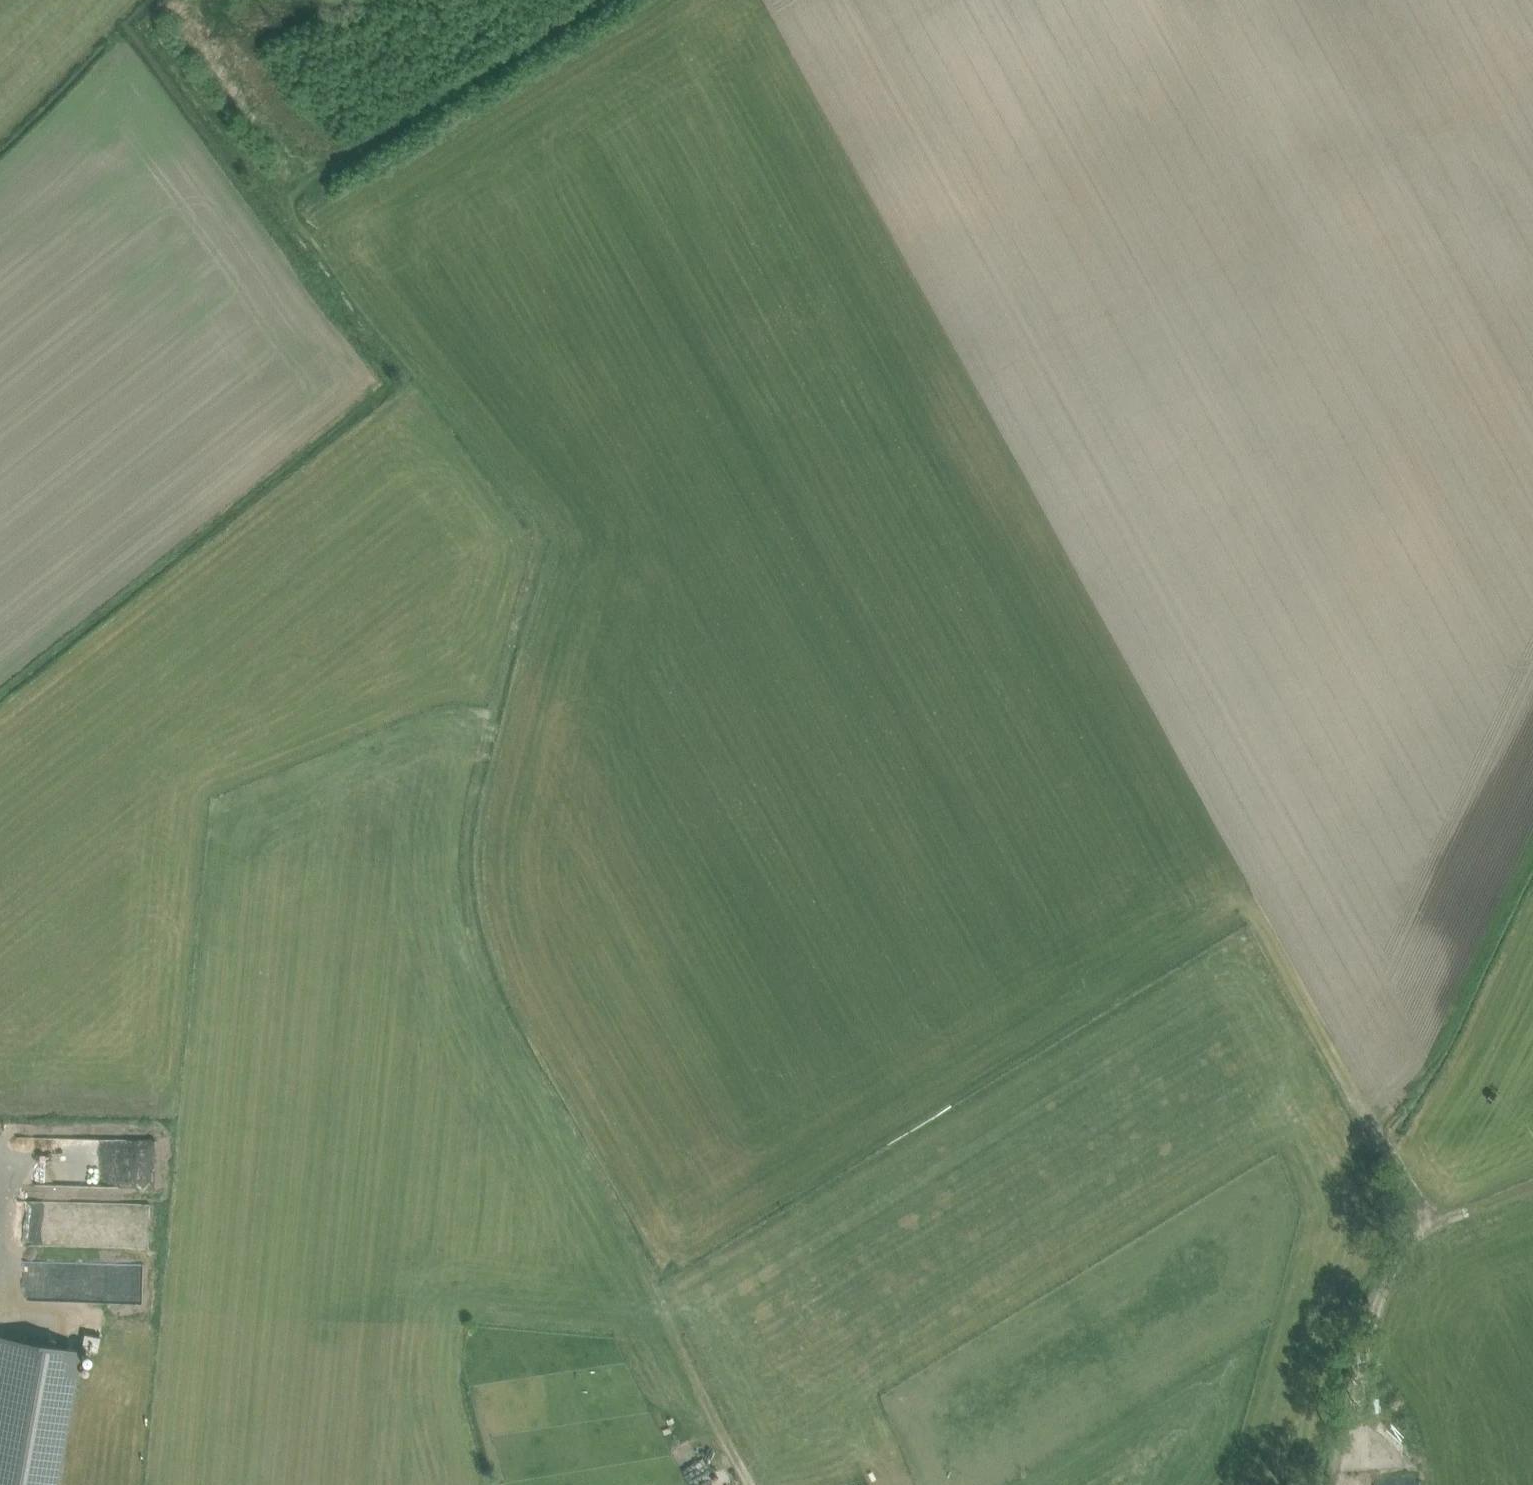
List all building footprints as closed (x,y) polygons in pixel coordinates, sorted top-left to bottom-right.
[(0,1340),(0,1484),(55,1484),(79,1349),(55,1344),(25,1339),(1,1335),(0,1340)]
